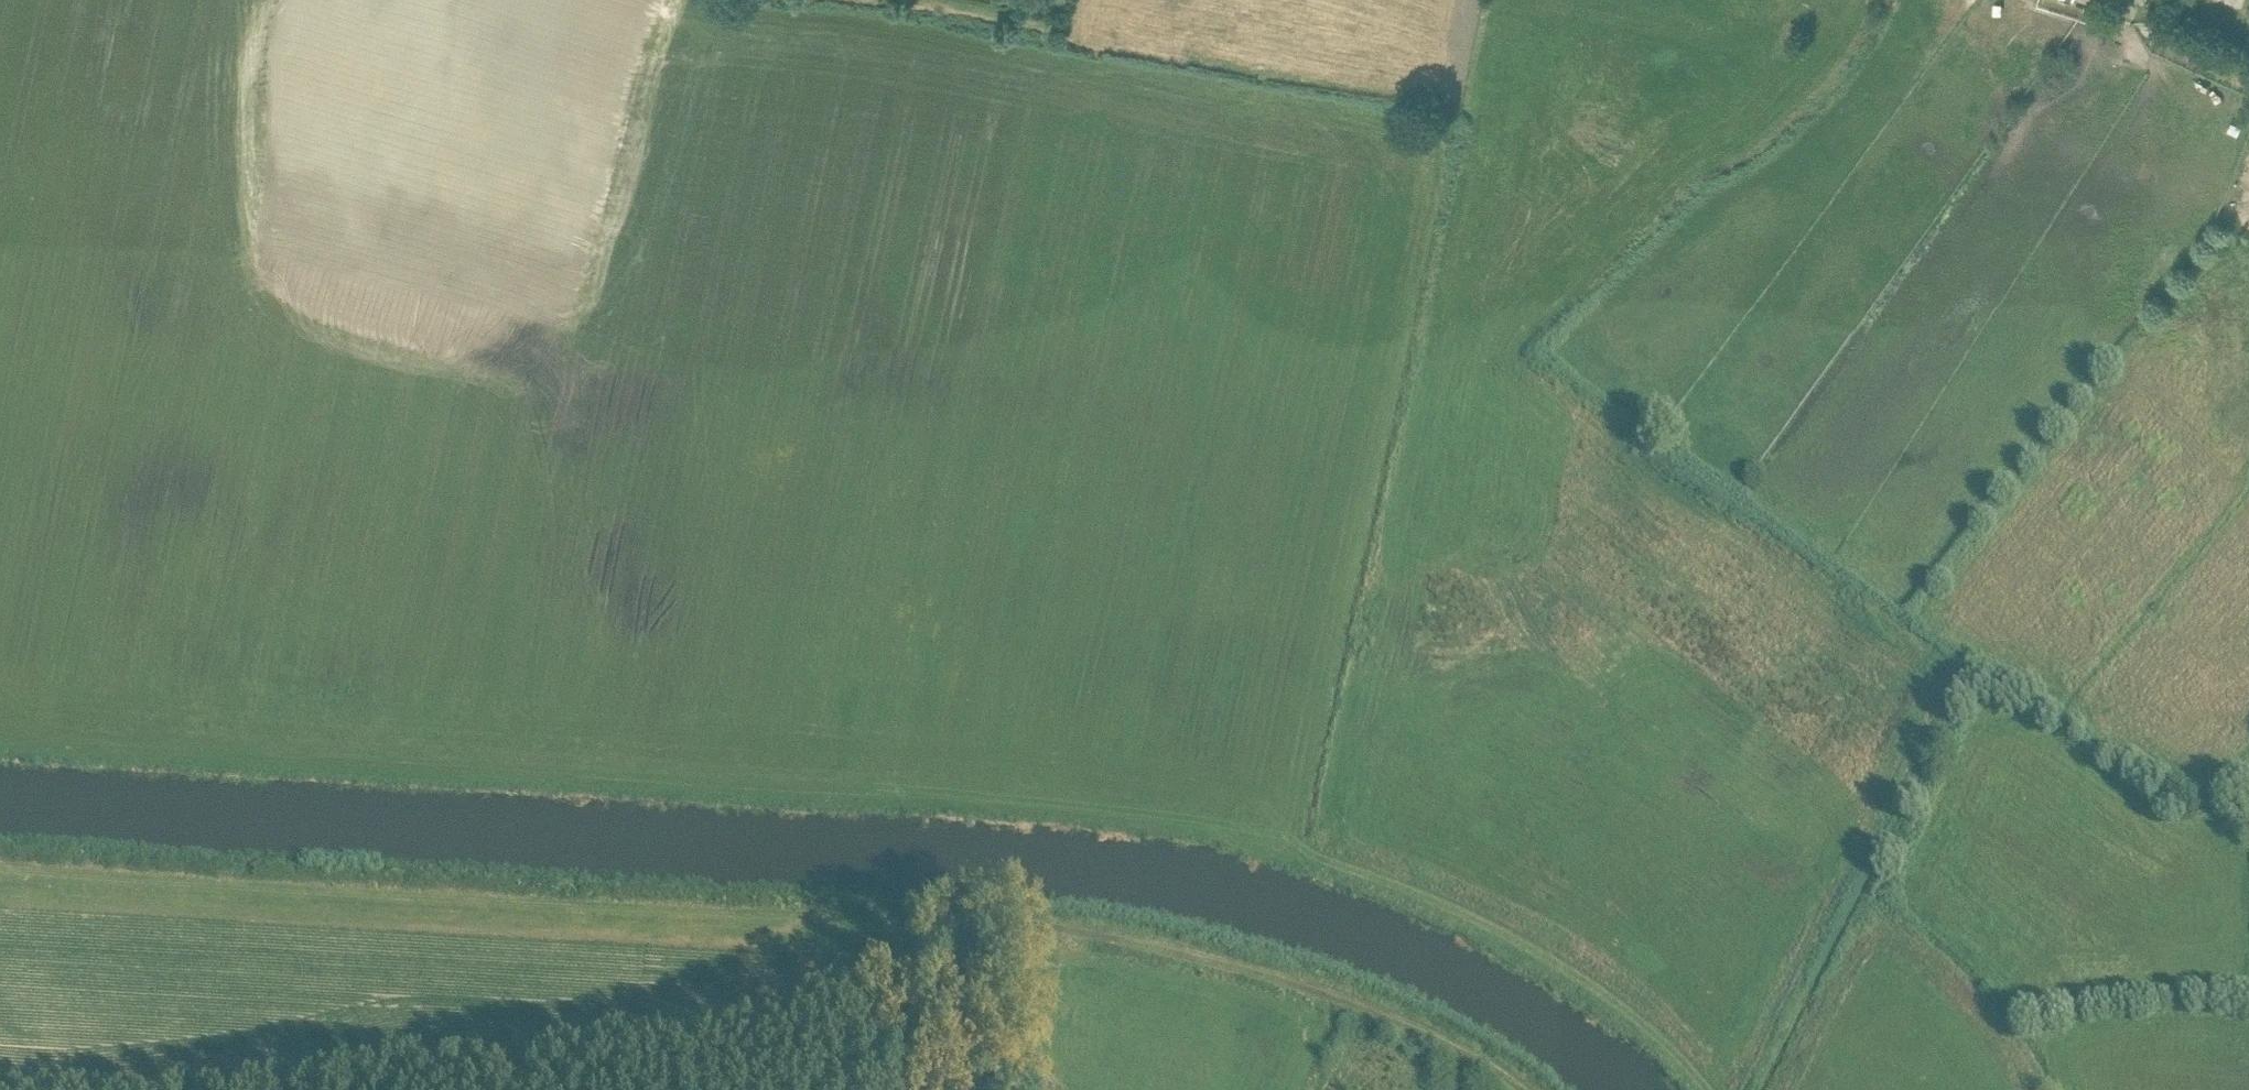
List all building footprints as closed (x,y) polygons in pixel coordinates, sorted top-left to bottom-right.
[(2236,169),(2248,172),(2248,145),(2243,143),(2236,169)]
